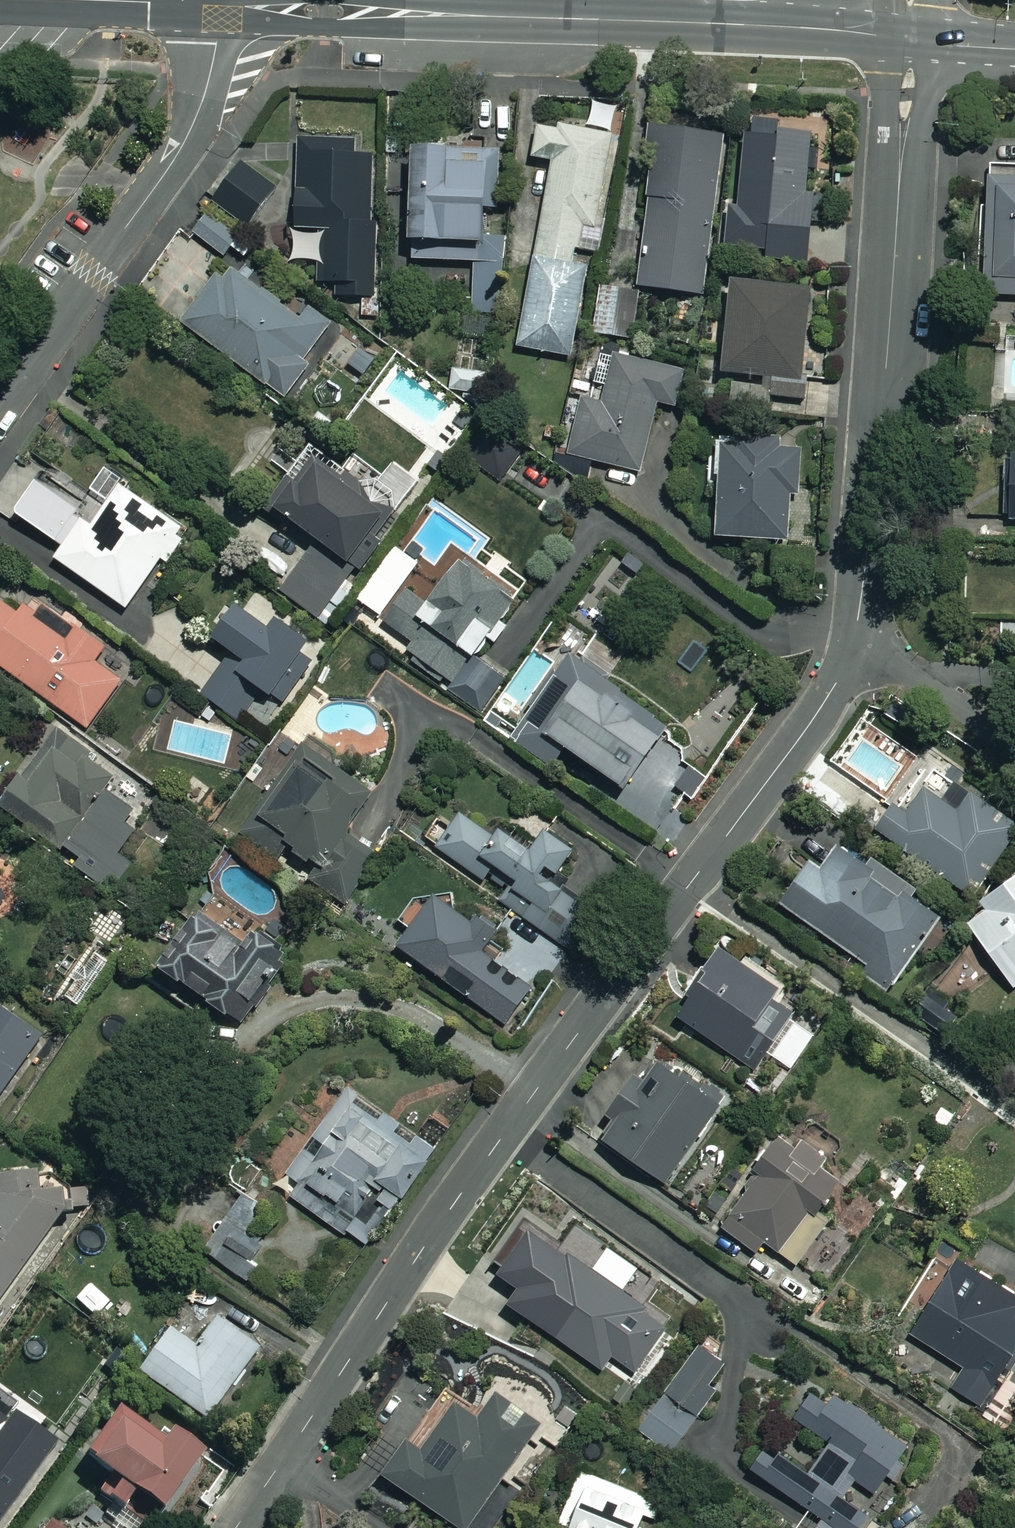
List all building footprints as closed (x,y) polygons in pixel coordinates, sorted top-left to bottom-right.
[(622,108),(594,102),(588,129),(540,120),(534,155),(539,156),(533,189),(548,192),(518,347),(574,358),(622,108)] [(724,134),(657,126),(638,286),(705,294),(724,134)] [(815,140),(746,133),(735,241),(765,244),(763,256),(808,261),(810,241),(814,198),(809,197),(815,140)] [(299,226),(289,226),(289,265),(321,265),(321,281),(338,281),(338,296),(375,295),(375,154),(357,154),(357,138),(298,139),(299,226)] [(473,313),(503,314),(506,206),(498,206),(500,148),(414,145),(410,259),(475,262),(473,313)] [(277,188),(243,162),(213,201),(247,227),(277,188)] [(990,164),(985,294),(1014,295),(1014,165),(990,164)] [(239,235),(208,214),(195,233),(225,255),(239,235)] [(466,266),(402,268),(402,286),(467,284),(466,266)] [(302,310),(239,268),(229,282),(219,275),(182,328),(286,400),(338,319),(309,300),(302,310)] [(811,286),(733,279),(725,373),(769,377),(767,395),(802,398),(811,286)] [(622,288),(600,285),(596,331),(617,334),(622,288)] [(686,372),(582,346),(570,395),(583,398),(569,455),(640,473),(658,401),(677,406),(686,372)] [(806,442),(721,439),(717,535),(792,538),(794,482),(804,482),(806,442)] [(388,507),(310,449),(270,502),(349,560),(388,507)] [(1010,454),(1005,521),(1014,521),(1014,454),(1010,454)] [(98,521),(40,480),(17,513),(65,546),(57,557),(128,608),(163,558),(170,563),(192,533),(124,485),(98,521)] [(505,620),(523,596),(454,546),(436,570),(404,546),(362,604),(414,642),(409,649),(455,683),(448,692),(482,717),(511,677),(482,656),(492,641),(497,644),(511,625),(505,620)] [(349,575),(312,548),(283,588),(321,615),(349,575)] [(68,641),(7,597),(0,606),(0,663),(90,727),(123,681),(95,661),(107,644),(80,625),(68,641)] [(304,654),(313,642),(279,616),(270,628),(239,604),(214,636),(234,652),(203,692),(238,720),(263,687),(283,703),(314,662),(304,654)] [(615,703),(626,685),(568,649),(508,746),(551,773),(566,748),(626,785),(616,801),(649,822),(693,751),(615,703)] [(118,774),(56,729),(2,802),(82,860),(77,866),(112,892),(133,863),(120,854),(147,818),(107,789),(118,774)] [(237,835),(278,863),(287,850),(315,870),(306,882),(345,910),(408,819),(300,744),(237,835)] [(210,789),(195,777),(180,797),(196,809),(210,789)] [(925,787),(906,812),(896,805),(879,829),(973,896),(1014,838),(1014,823),(972,792),(958,811),(925,787)] [(496,838),(461,814),(454,826),(440,816),(424,838),(486,880),(496,865),(541,896),(526,917),(560,941),(585,904),(553,882),(575,850),(547,831),(533,851),(502,830),(496,838)] [(917,892),(844,840),(824,868),(812,860),(781,904),(892,983),(941,915),(914,897),(917,892)] [(983,901),(988,908),(968,924),(1014,985),(1014,876),(983,901)] [(472,917),(438,892),(399,945),(506,1024),(534,987),(484,950),(501,928),(477,910),(472,917)] [(243,945),(195,912),(159,964),(243,1023),(289,959),(252,932),(243,945)] [(781,988),(721,949),(677,1016),(757,1069),(795,1012),(774,998),(781,988)] [(959,1016),(928,990),(910,1011),(942,1037),(959,1016)] [(30,1052),(34,1056),(50,1033),(0,999),(0,1096),(30,1052)] [(723,1102),(672,1065),(650,1095),(630,1080),(606,1114),(615,1120),(603,1137),(666,1182),(723,1102)] [(437,1152),(352,1088),(288,1172),(303,1183),(294,1195),(364,1248),(437,1152)] [(800,1152),(779,1137),(719,1225),(757,1251),(764,1240),(800,1264),(828,1223),(822,1219),(856,1167),(810,1136),(800,1152)] [(17,1169),(0,1193),(0,1301),(68,1205),(17,1169)] [(262,1212),(244,1198),(203,1248),(238,1275),(262,1245),(246,1232),(262,1212)] [(668,1324),(532,1230),(501,1274),(521,1287),(510,1303),(604,1368),(613,1355),(636,1371),(668,1324)] [(1006,1375),(1014,1361),(1014,1294),(960,1258),(912,1333),(965,1368),(952,1389),(984,1409),(978,1419),(1004,1436),(1014,1418),(1014,1381),(1006,1375)] [(262,1345),(221,1315),(200,1344),(174,1326),(144,1368),(211,1416),(262,1345)] [(722,1391),(715,1386),(730,1364),(699,1344),(639,1434),(677,1459),(722,1391)] [(502,1379),(477,1414),(458,1401),(425,1447),(411,1437),(385,1473),(462,1527),(469,1527),(544,1424),(520,1407),(528,1397),(502,1379)] [(837,1394),(828,1406),(812,1395),(797,1417),(832,1442),(810,1473),(769,1444),(752,1468),(811,1510),(798,1527),(863,1527),(871,1517),(843,1497),(856,1479),(876,1493),(910,1446),(837,1394)] [(18,1406),(0,1429),(0,1527),(10,1527),(72,1449),(18,1406)] [(167,1444),(119,1411),(87,1457),(112,1474),(100,1491),(125,1508),(137,1492),(164,1511),(203,1454),(174,1434),(167,1444)] [(582,1472),(561,1522),(577,1527),(639,1527),(650,1500),(582,1472)] [(46,1527),(67,1527),(52,1518),(46,1527)]
